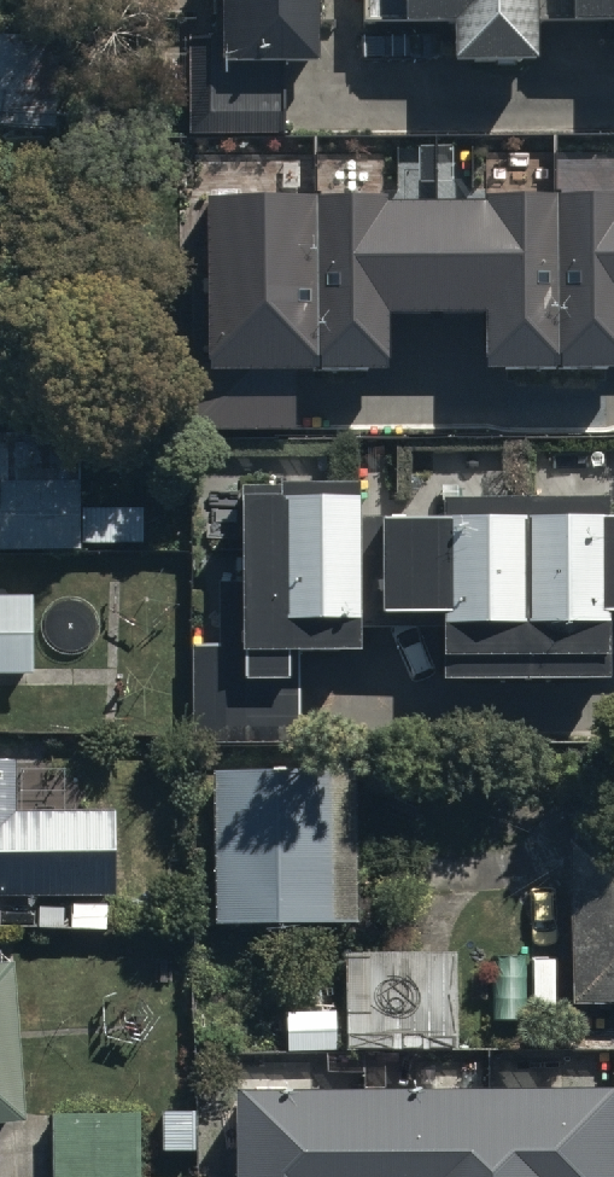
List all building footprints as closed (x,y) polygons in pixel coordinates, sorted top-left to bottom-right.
[(317,0),(215,0),(215,31),(188,31),(188,115),(286,115),(286,56),(317,56),(317,0)] [(364,18),(450,18),(449,53),(538,53),(538,19),(613,19),(613,0),(364,0),(364,18)] [(0,26),(0,123),(58,127),(65,31),(0,26)] [(196,428),(293,427),(293,352),(316,352),(316,369),(368,368),(368,352),(385,352),(385,312),(490,311),(490,350),(509,350),(509,368),(607,367),(607,351),(613,351),(613,201),(488,202),(488,209),(385,209),(385,203),(212,204),(213,369),(196,370),(196,428)] [(210,645),(188,645),(188,748),(295,748),(295,649),(356,649),(356,634),(381,633),(381,614),(434,614),(433,682),(602,682),(602,613),(613,613),(613,512),(602,512),(602,497),(435,497),(435,516),(375,516),(375,525),(357,525),(357,484),(270,484),(270,495),(231,495),(231,555),(210,555),(210,645)] [(24,680),(24,601),(0,601),(0,681),(24,680)] [(39,892),(39,925),(80,925),(80,892),(115,892),(115,807),(17,808),(16,756),(0,756),(0,893),(39,892)] [(356,765),(211,767),(213,921),(358,919),(356,765)] [(563,835),(564,949),(564,1000),(613,1000),(613,834),(563,835)] [(455,947),(344,947),(344,1008),(283,1007),(283,1050),(345,1050),(345,1044),(455,1045),(455,947)] [(0,959),(0,1120),(21,1119),(10,958),(0,959)] [(228,1084),(229,1176),(613,1176),(613,1081),(228,1084)] [(50,1107),(51,1176),(141,1176),(140,1106),(50,1107)]
